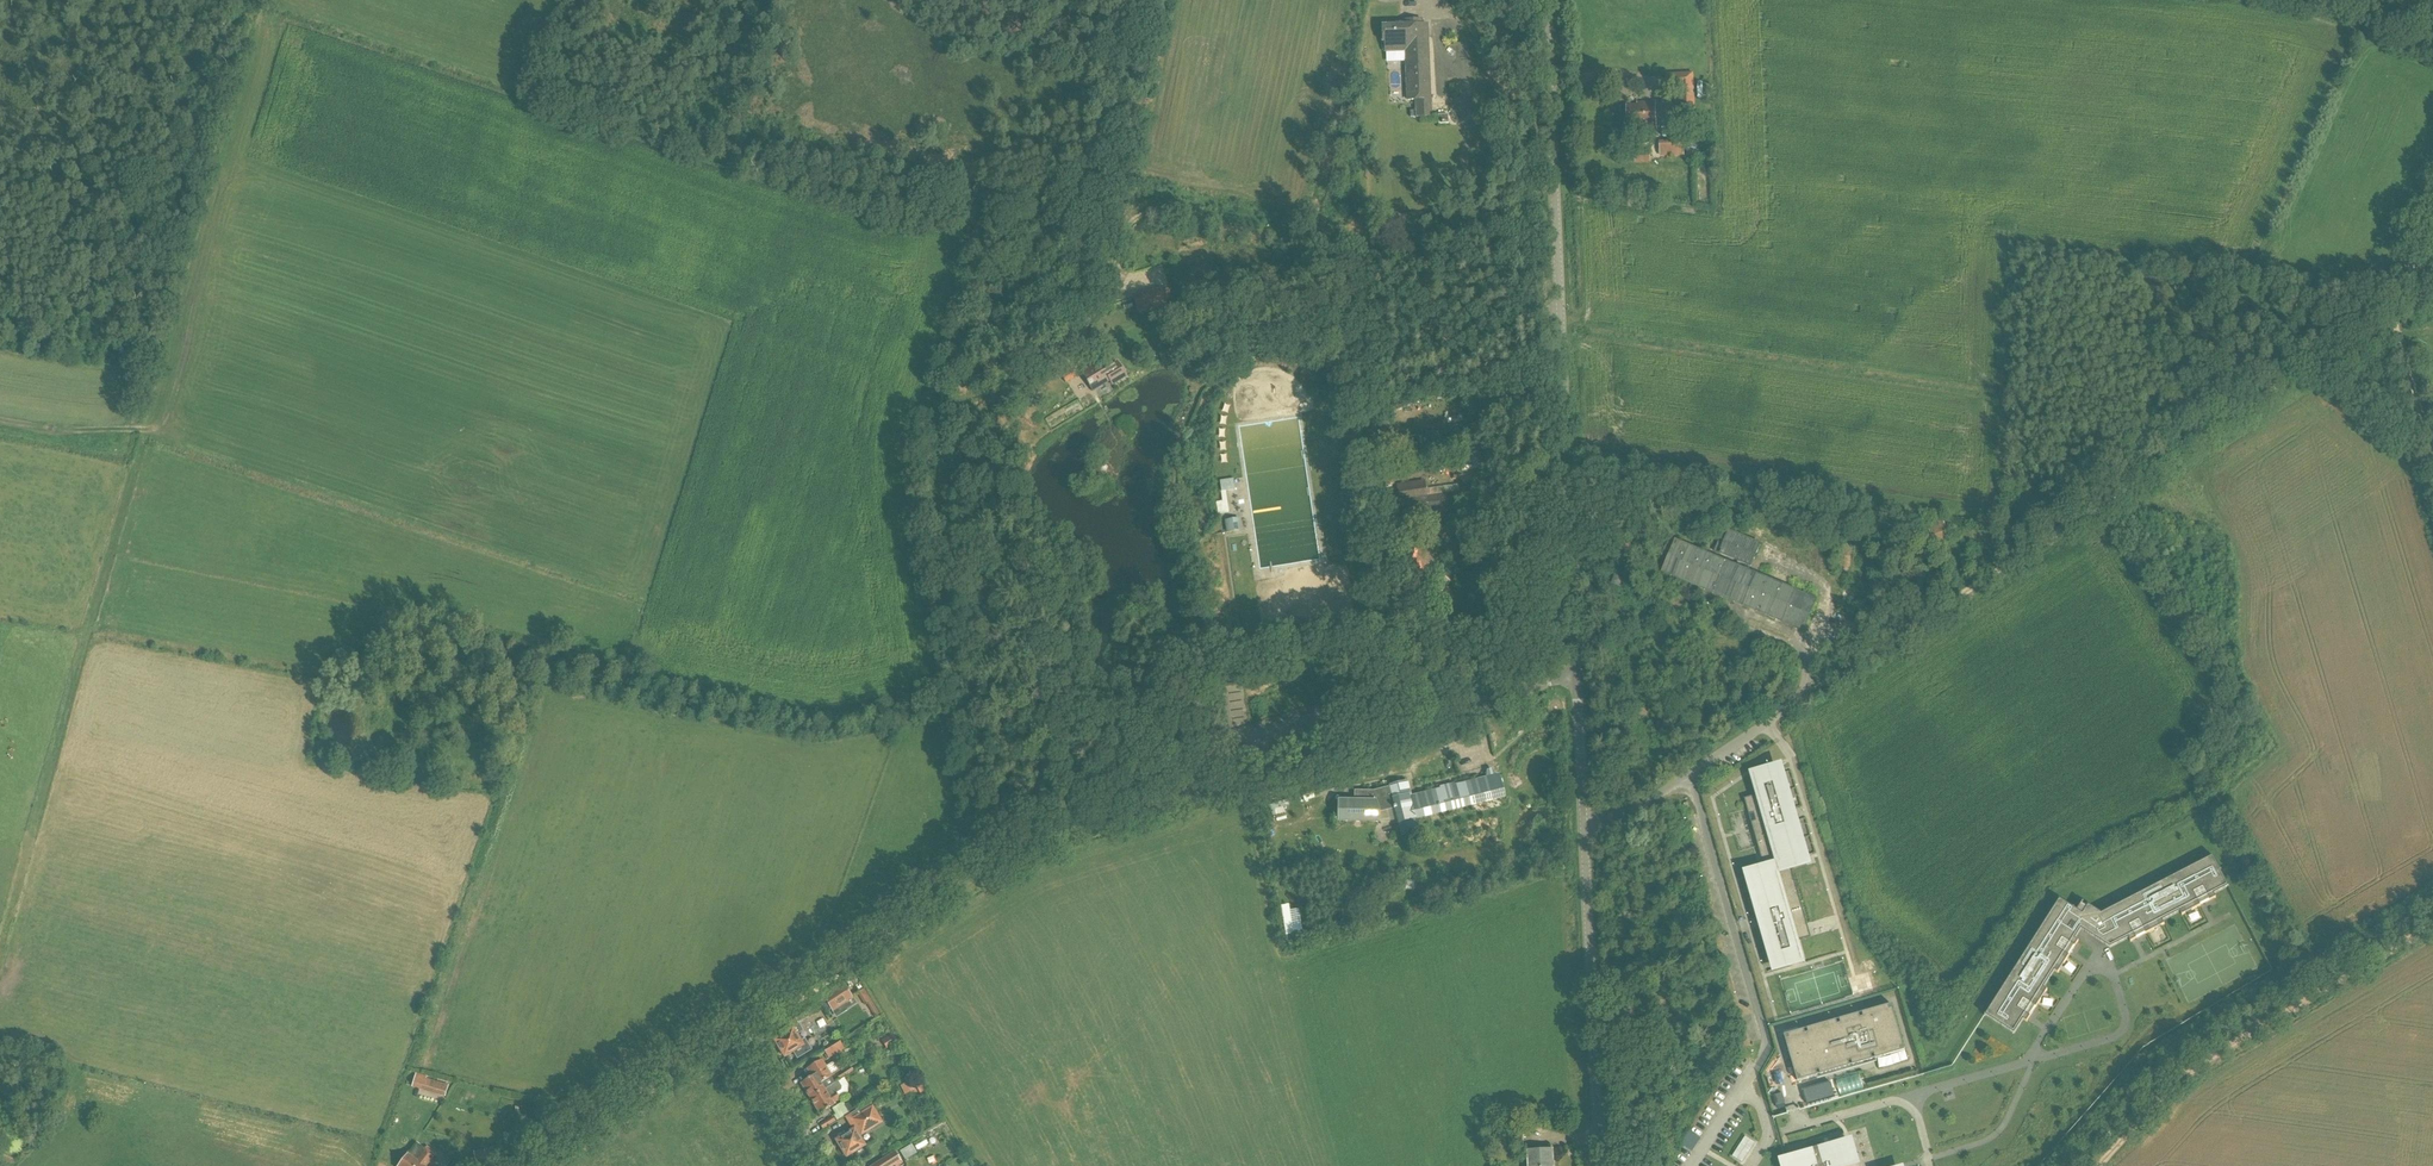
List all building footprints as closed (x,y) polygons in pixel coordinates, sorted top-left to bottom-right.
[(1430,117),(1426,25),(1382,27),(1383,52),(1406,51),(1408,100),(1416,100),(1416,110),(1417,117),(1430,117)] [(1694,73),(1667,74),(1668,92),(1681,91),(1681,111),(1695,110),(1694,73)] [(1657,130),(1656,101),(1637,101),(1637,105),(1627,105),(1628,128),(1638,128),(1638,131),(1657,130)] [(1438,125),(1448,124),(1448,115),(1438,116),(1438,125)] [(1660,157),(1685,156),(1684,139),(1659,140),(1660,157)] [(1702,146),(1691,147),(1691,156),(1702,155),(1702,146)] [(1635,163),(1644,163),(1651,163),(1651,149),(1635,149),(1635,163)] [(2421,312),(2429,316),(2432,308),(2432,286),(2421,312)] [(1138,315),(1166,306),(1161,289),(1133,297),(1138,315)] [(1112,364),(1107,356),(1081,372),(1093,392),(1109,382),(1112,386),(1127,377),(1117,360),(1112,364)] [(1067,382),(1077,377),(1069,364),(1059,370),(1067,382)] [(1385,486),(1393,485),(1391,472),(1383,473),(1385,486)] [(1218,514),(1228,513),(1225,492),(1235,490),(1233,479),(1220,481),(1222,501),(1216,502),(1218,514)] [(1427,496),(1425,480),(1395,484),(1401,520),(1427,516),(1427,512),(1461,507),(1459,492),(1427,496)] [(1227,533),(1240,531),(1238,518),(1225,520),(1227,533)] [(1435,537),(1448,535),(1446,526),(1434,528),(1435,537)] [(1751,568),(1761,544),(1729,531),(1719,554),(1751,568)] [(1780,546),(1786,549),(1790,539),(1785,536),(1780,546)] [(1403,540),(1392,543),(1395,553),(1406,551),(1403,540)] [(1795,591),(1676,541),(1663,572),(1782,622),(1782,623),(1803,632),(1817,599),(1795,590),(1795,591)] [(1621,586),(1624,578),(1616,575),(1613,583),(1621,586)] [(1765,925),(1764,925),(1777,969),(1805,961),(1799,941),(1811,937),(1791,868),(1806,864),(1794,820),(1793,820),(1790,811),(1791,810),(1778,766),(1750,774),(1756,795),(1744,798),(1764,867),(1749,872),(1762,915),(1765,925)] [(1496,776),(1492,769),(1486,771),(1486,779),(1454,787),(1451,785),(1443,787),(1442,790),(1411,797),(1407,781),(1388,786),(1388,787),(1372,791),(1354,791),(1354,800),(1337,800),(1337,823),(1379,824),(1378,813),(1394,809),(1401,836),(1418,832),(1415,818),(1503,796),(1498,775),(1496,776)] [(2214,894),(2229,887),(2213,855),(2101,913),(2083,901),(2077,910),(2059,899),(1985,1015),(2015,1034),(2024,1020),(2027,1022),(2048,990),(2044,988),(2055,971),(2058,973),(2079,941),(2075,939),(2081,929),(2110,948),(2129,938),(2131,942),(2165,924),(2163,921),(2181,912),(2182,915),(2216,898),(2214,894)] [(1285,937),(1292,936),(1288,906),(1280,907),(1285,937)] [(2195,922),(2202,920),(2200,911),(2192,913),(2195,922)] [(833,1009),(851,998),(843,986),(825,997),(833,1009)] [(858,996),(866,1008),(876,1001),(868,989),(858,996)] [(1798,1082),(1905,1050),(1892,1004),(1784,1035),(1798,1082)] [(800,1041),(796,1035),(800,1032),(795,1025),(808,1017),(804,1009),(785,1021),(791,1030),(774,1040),(780,1050),(779,1051),(781,1054),(783,1054),(784,1057),(793,1051),(797,1059),(811,1050),(805,1039),(800,1041)] [(887,1050),(898,1043),(893,1034),(882,1041),(887,1050)] [(829,1059),(845,1049),(840,1042),(824,1051),(829,1059)] [(810,1077),(800,1083),(810,1099),(831,1087),(830,1086),(826,1080),(832,1076),(822,1059),(806,1069),(810,1077)] [(424,1080),(422,1089),(444,1095),(447,1086),(424,1080)] [(911,1100),(923,1094),(915,1080),(904,1085),(911,1100)] [(918,1085),(927,1097),(933,1092),(925,1080),(918,1085)] [(831,1087),(810,1099),(819,1114),(834,1105),(833,1104),(841,1100),(837,1093),(841,1090),(842,1087),(838,1081),(830,1086),(831,1087)] [(1831,1083),(1803,1091),(1807,1104),(1835,1096),(1831,1083)] [(869,1100),(881,1092),(877,1086),(865,1093),(869,1100)] [(843,1102),(832,1108),(836,1115),(834,1116),(837,1121),(845,1116),(850,1112),(849,1112),(857,1107),(853,1100),(845,1105),(843,1102)] [(846,1157),(864,1146),(854,1129),(856,1128),(859,1134),(861,1137),(865,1134),(883,1123),(873,1105),(872,1106),(870,1102),(856,1111),(850,1114),(845,1116),(844,1117),(852,1130),(836,1140),(846,1157)] [(1745,1136),(1732,1156),(1742,1163),(1755,1143),(1745,1136)] [(1854,1164),(1848,1141),(1785,1159),(1787,1165),(1848,1165),(1854,1164)] [(423,1148),(417,1144),(409,1154),(408,1153),(398,1165),(427,1165),(435,1155),(437,1153),(427,1146),(426,1147),(425,1147),(424,1149),(423,1148)] [(905,1160),(917,1153),(911,1144),(899,1151),(905,1160)] [(1553,1150),(1529,1151),(1529,1165),(1553,1165),(1553,1150)] [(901,1162),(895,1151),(871,1165),(895,1165),(901,1162)]
